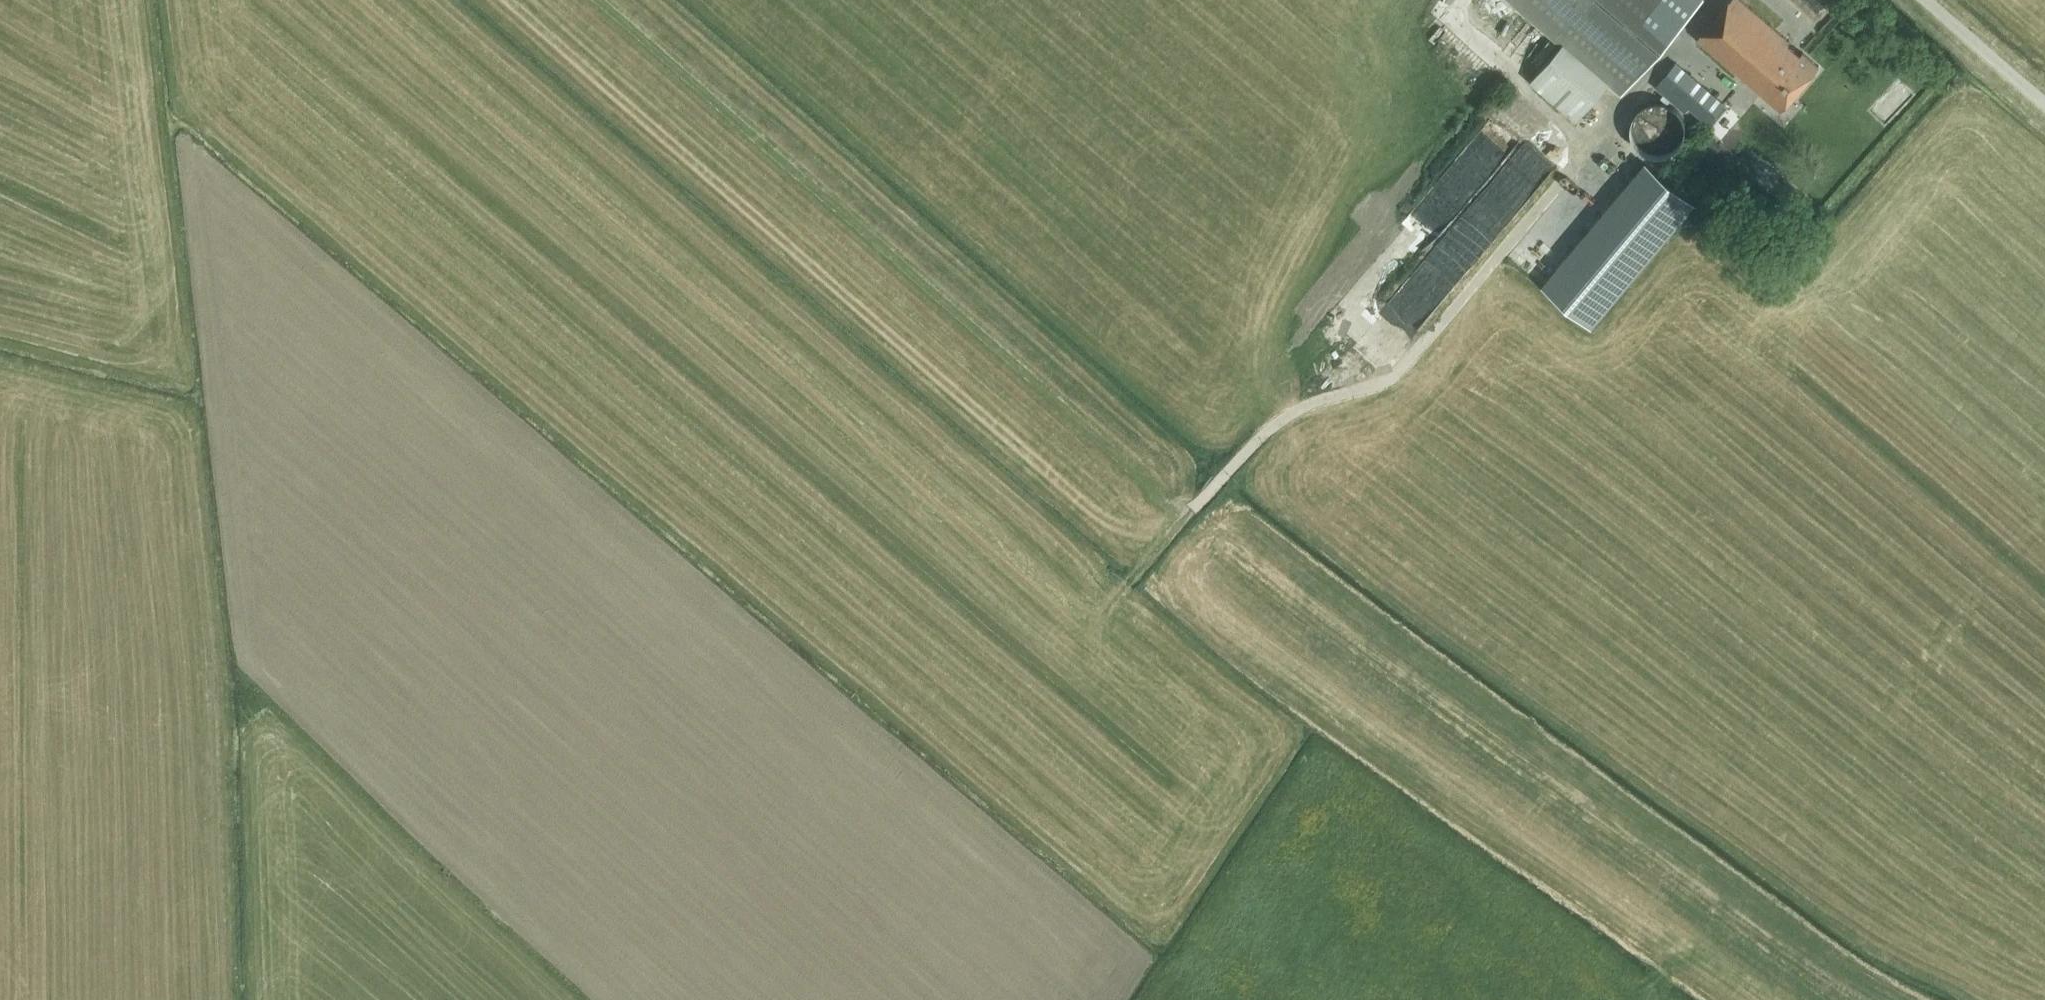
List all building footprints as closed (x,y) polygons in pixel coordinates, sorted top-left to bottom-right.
[(1556,36),(1562,41),(1529,79),(1574,119),(1608,80),(1620,91),(1700,0),(1514,0),(1556,36)] [(1744,0),(1727,0),(1696,36),(1780,108),(1818,64),(1802,50),(1799,53),(1786,42),(1789,39),(1744,0)] [(1724,102),(1675,60),(1654,84),(1685,110),(1689,105),(1707,121),(1724,102)] [(1649,155),(1659,156),(1669,154),(1677,149),(1683,142),(1686,133),(1687,123),(1684,114),(1678,106),(1669,100),(1659,98),(1649,99),(1640,103),(1633,111),(1629,121),(1628,132),(1632,142),(1639,150),(1649,155)] [(1477,184),(1493,159),(1471,146),(1456,171),(1477,184)] [(1649,156),(1545,280),(1592,319),(1696,196),(1649,156)]
